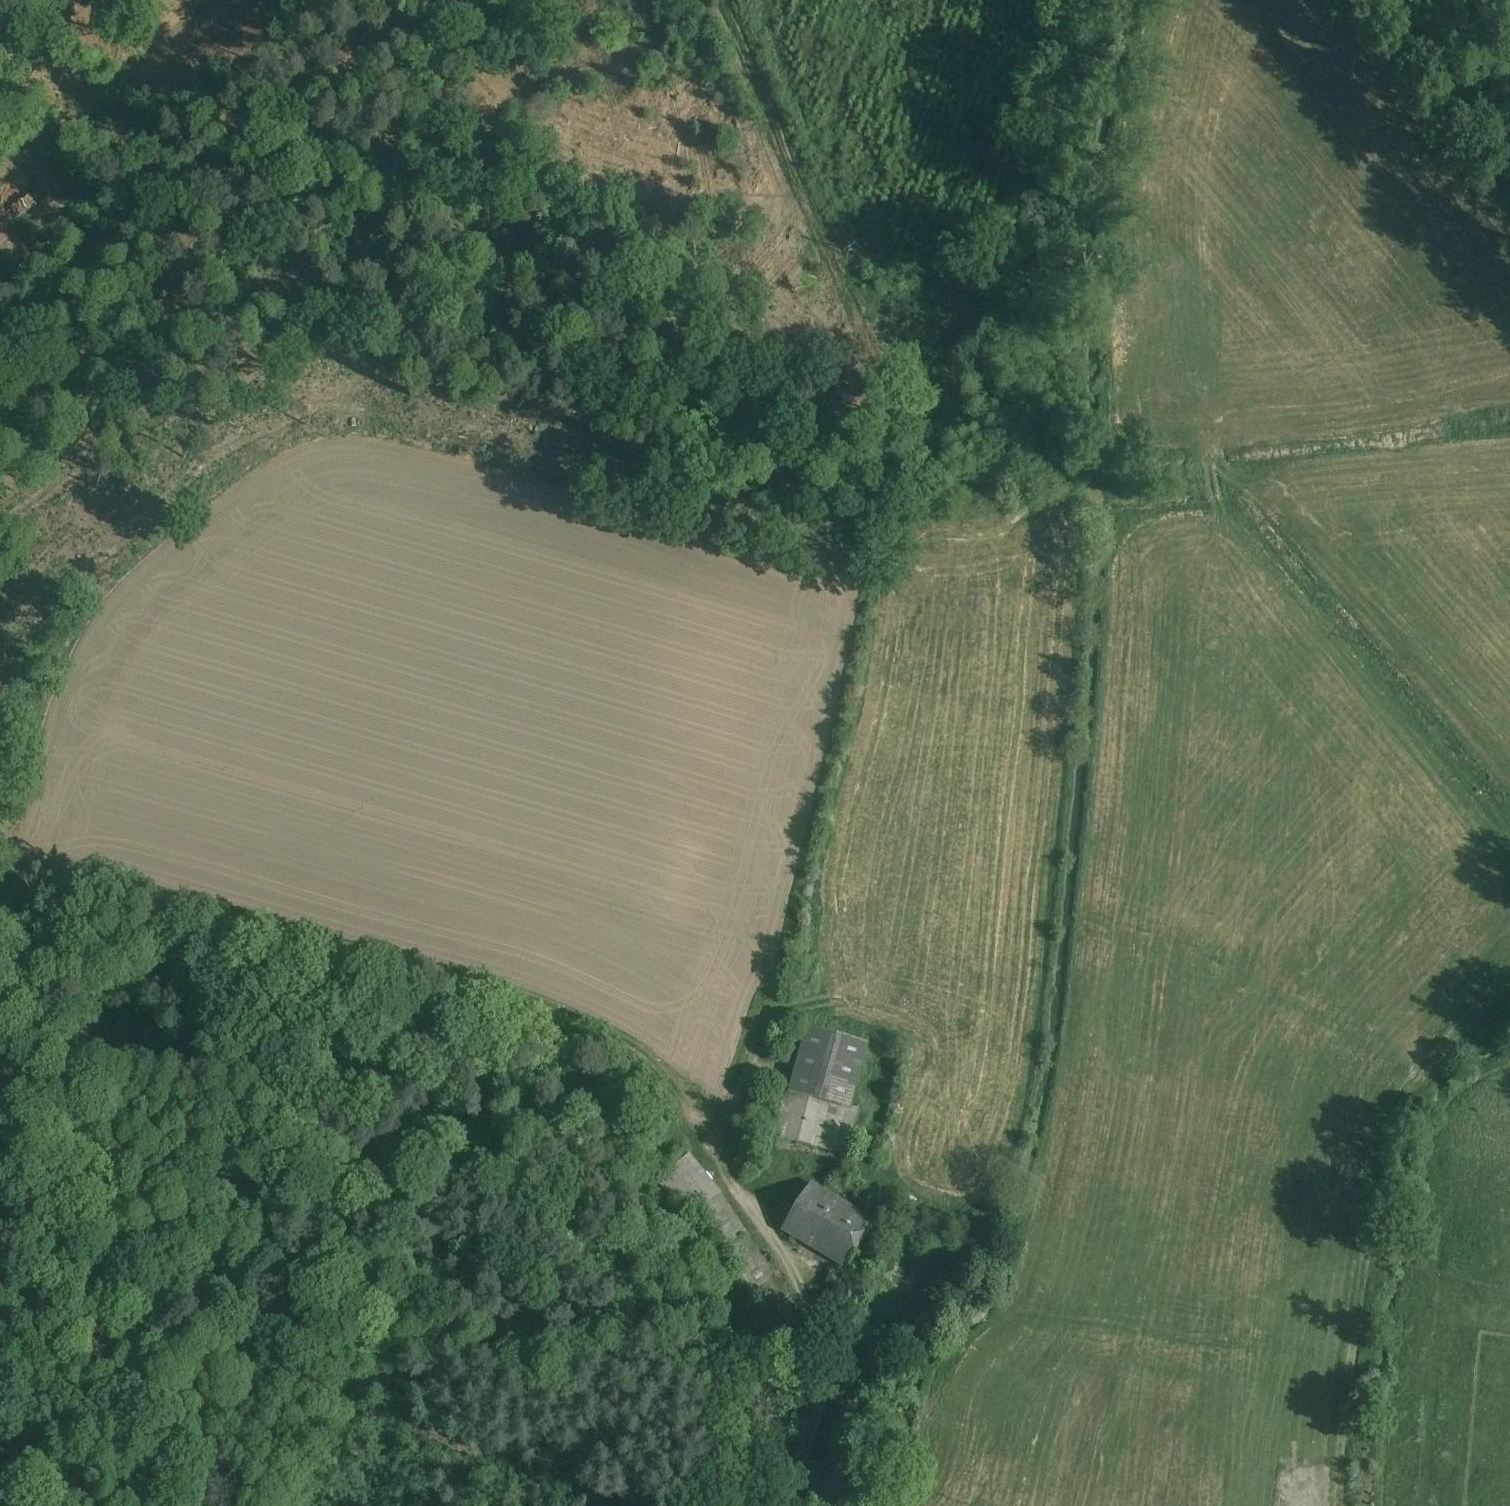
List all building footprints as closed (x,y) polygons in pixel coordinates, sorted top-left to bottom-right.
[(868,1044),(809,1027),(779,1134),(845,1152),(858,1106),(852,1104),(868,1044)] [(690,1152),(659,1176),(687,1213),(693,1209),(695,1212),(721,1190),(690,1152)] [(872,1221),(819,1188),(792,1231),(846,1264),(872,1221)] [(747,1231),(721,1190),(695,1212),(717,1249),(747,1231)] [(789,1295),(747,1231),(722,1247),(765,1309),(766,1310),(768,1308),(789,1295)]
